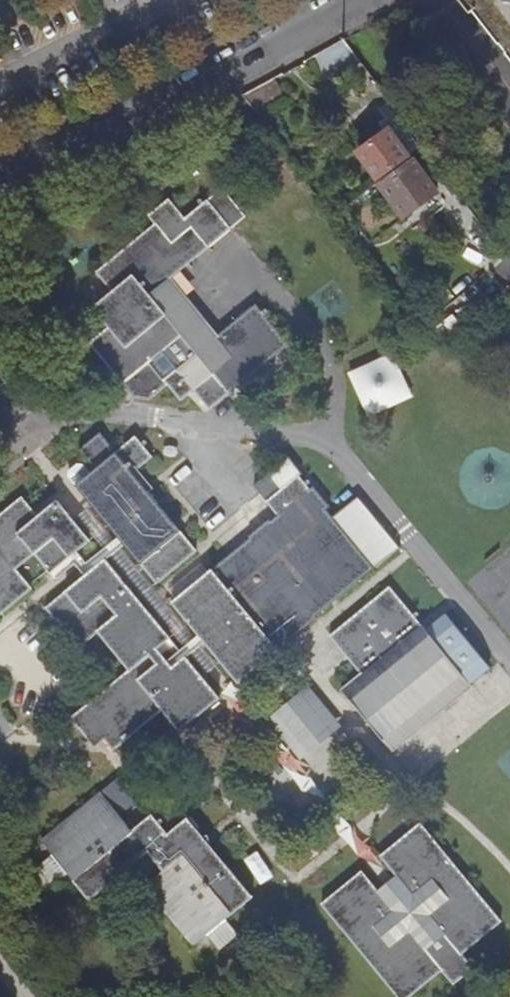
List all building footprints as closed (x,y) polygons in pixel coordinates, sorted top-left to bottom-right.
[(509,61),(509,0),(462,0),(509,61)] [(240,116),(235,110),(229,115),(228,113),(220,119),(226,127),(240,116)] [(408,157),(388,131),(357,154),(377,180),(408,157)] [(437,196),(414,164),(381,187),(405,219),(437,196)] [(185,220),(170,201),(149,218),(155,224),(97,272),(113,291),(95,306),(97,309),(95,310),(109,327),(90,343),(123,383),(135,397),(154,408),(173,392),(181,403),(194,392),(209,410),(288,344),(255,305),(218,336),(171,279),(231,229),(207,201),(185,220)] [(348,374),(367,415),(410,396),(391,355),(348,374)] [(137,469),(152,457),(135,436),(121,448),(123,449),(118,454),(100,433),(80,450),(99,473),(93,477),(90,474),(76,485),(109,524),(120,515),(136,533),(124,543),(141,563),(145,561),(161,580),(197,550),(181,531),(177,534),(172,528),(176,525),(149,492),(130,469),(134,467),(137,469)] [(358,497),(332,518),(326,510),(309,489),(299,477),(302,474),(288,457),(268,473),(254,486),(278,515),(173,603),(189,622),(192,619),(209,639),(205,641),(237,681),(248,672),(266,657),(330,604),(327,601),(333,596),(336,600),(383,561),(399,547),(358,497)] [(149,492),(153,488),(137,469),(134,467),(130,469),(149,492)] [(314,486),(309,489),(326,510),(330,506),(314,486)] [(90,540),(57,500),(43,511),(47,515),(41,520),(32,510),(22,497),(0,516),(0,614),(32,588),(15,568),(34,553),(50,573),(71,556),(67,552),(72,547),(76,552),(90,540)] [(177,534),(181,531),(176,525),(172,528),(177,534)] [(171,637),(105,558),(92,570),(95,574),(89,578),(87,575),(46,608),(79,647),(98,632),(129,670),(71,717),(89,738),(94,733),(102,734),(114,749),(162,709),(178,728),(207,705),(217,696),(218,695),(186,656),(171,668),(174,672),(169,676),(147,650),(153,646),(156,649),(171,637)] [(157,583),(161,580),(145,561),(141,563),(157,583)] [(391,750),(471,684),(490,668),(445,614),(426,630),(390,587),(334,632),(366,671),(362,675),(342,691),(391,750)] [(362,675),(366,671),(334,632),(330,636),(362,675)] [(251,676),(270,661),(266,657),(248,672),(251,676)] [(333,726),(307,694),(277,719),(304,750),(333,726)] [(217,696),(207,705),(210,710),(220,701),(217,696)] [(228,917),(253,897),(172,799),(133,831),(100,792),(46,837),(58,851),(54,855),(38,867),(54,886),(70,874),(91,900),(149,852),(164,870),(144,887),(191,942),(206,929),(209,933),(222,949),(241,933),(228,917)] [(378,890),(362,870),(322,904),(355,944),(359,940),(375,959),(370,963),(399,996),(409,996),(442,970),(455,985),(471,972),(475,968),(463,953),(502,921),(468,881),(464,885),(449,866),(454,863),(420,823),(410,832),(381,856),(397,875),(403,884),(385,898),(378,890)] [(54,855),(58,851),(46,837),(42,840),(54,855)] [(385,898),(403,884),(397,875),(394,877),(378,890),(385,898)] [(194,946),(209,933),(206,929),(191,942),(194,946)]
